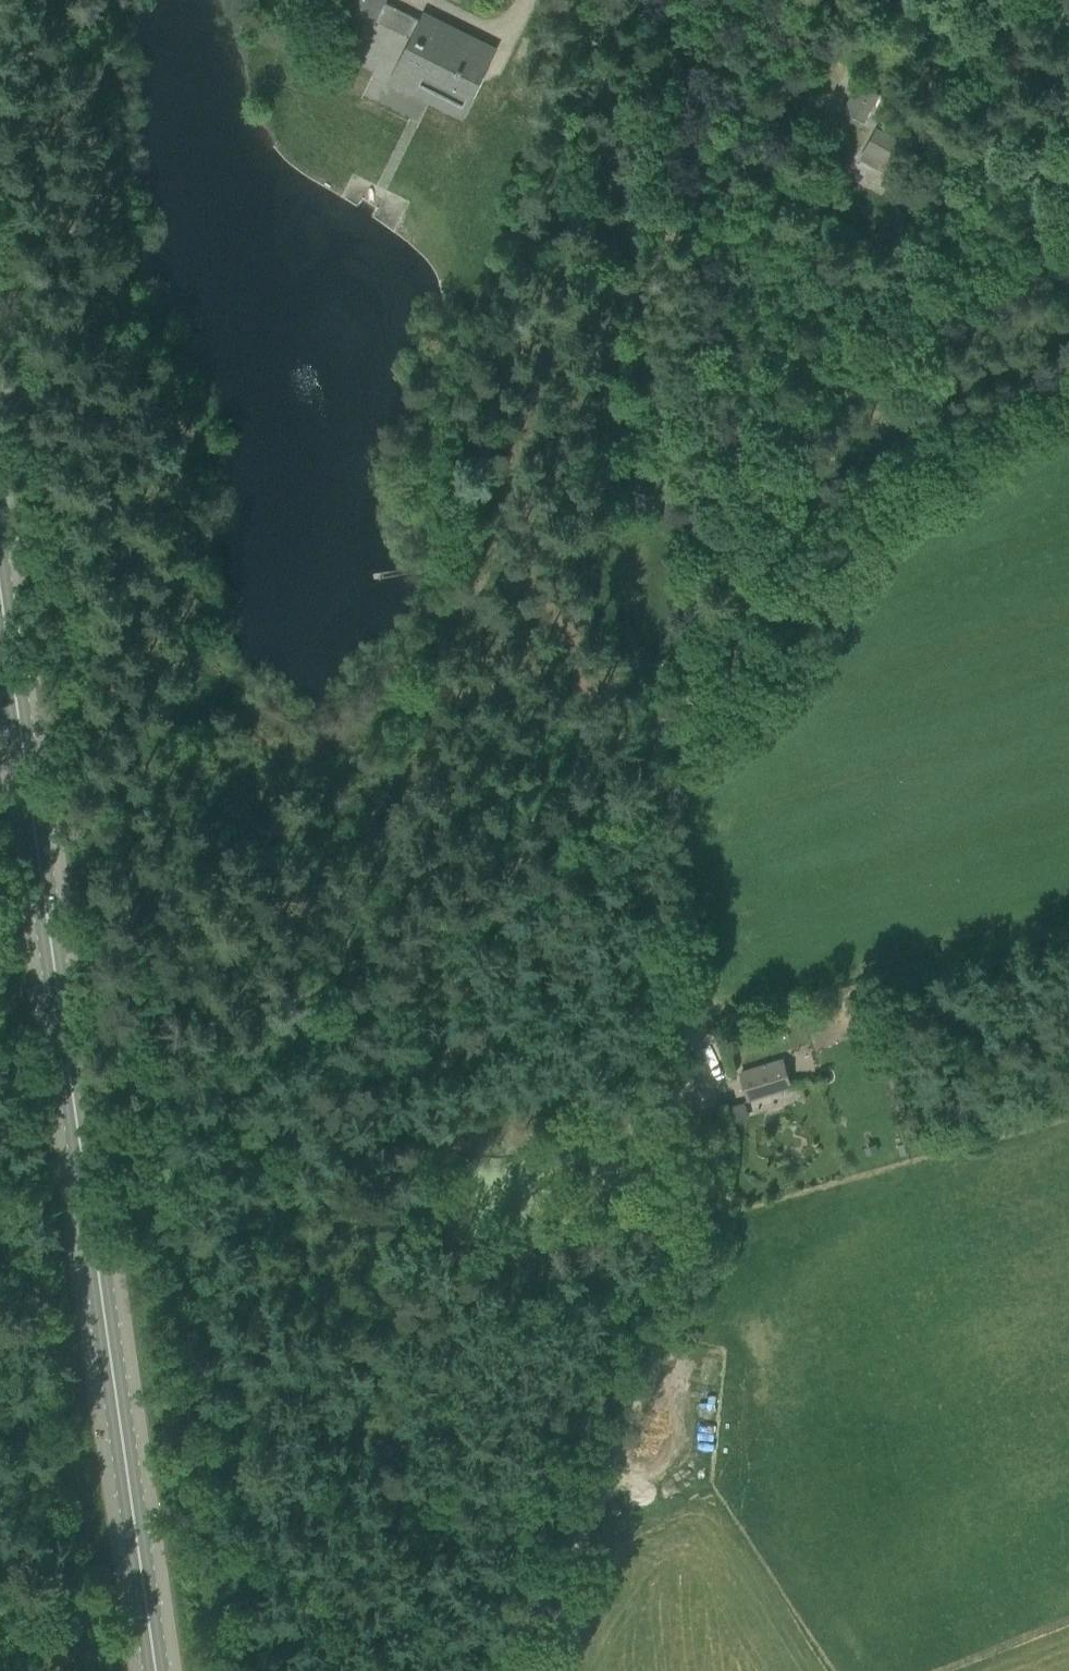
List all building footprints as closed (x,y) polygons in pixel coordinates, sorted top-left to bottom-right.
[(348,11),(371,23),(382,1),(383,0),(353,0),(348,11)] [(410,38),(391,75),(463,111),(479,78),(488,60),(488,58),(441,34),(445,26),(424,15),(421,20),(403,11),(394,30),(410,38)] [(848,112),(863,120),(877,95),(862,86),(848,112)] [(875,169),(881,158),(897,167),(908,147),(876,129),(865,148),(858,159),(875,169)] [(748,1099),(790,1086),(782,1061),(740,1073),(748,1099)]
